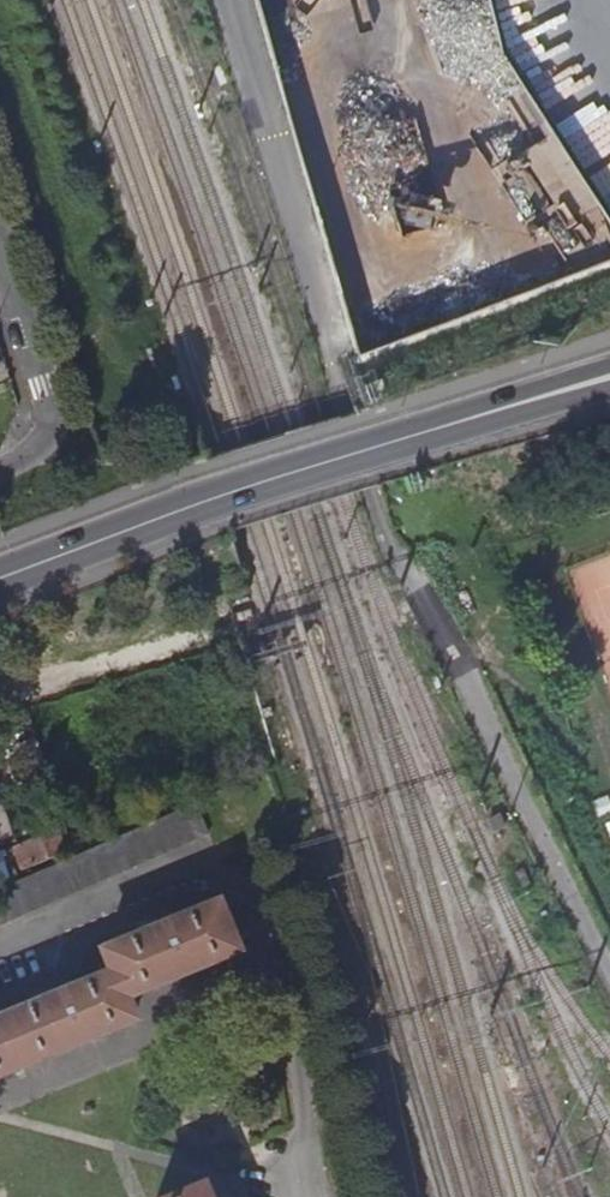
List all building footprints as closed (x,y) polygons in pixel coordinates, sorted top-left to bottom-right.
[(502,46),(490,0),(478,0),(464,3),(476,52),(502,46)] [(501,306),(569,267),(591,267),(609,256),(609,220),(502,34),(502,85),(515,86),(515,110),(502,110),(501,306)] [(0,890),(0,925),(209,835),(196,805),(0,890)] [(10,838),(0,807),(0,841),(10,838)] [(0,854),(0,856),(9,876),(64,853),(55,831),(0,854)] [(134,1024),(124,1000),(237,955),(217,906),(169,925),(152,932),(103,953),(112,976),(65,994),(49,1001),(0,1021),(0,1077),(134,1024)] [(152,932),(169,925),(164,914),(148,920),(152,932)] [(49,1001),(65,994),(61,984),(45,990),(49,1001)] [(183,1196),(207,1196),(203,1188),(183,1196)]
